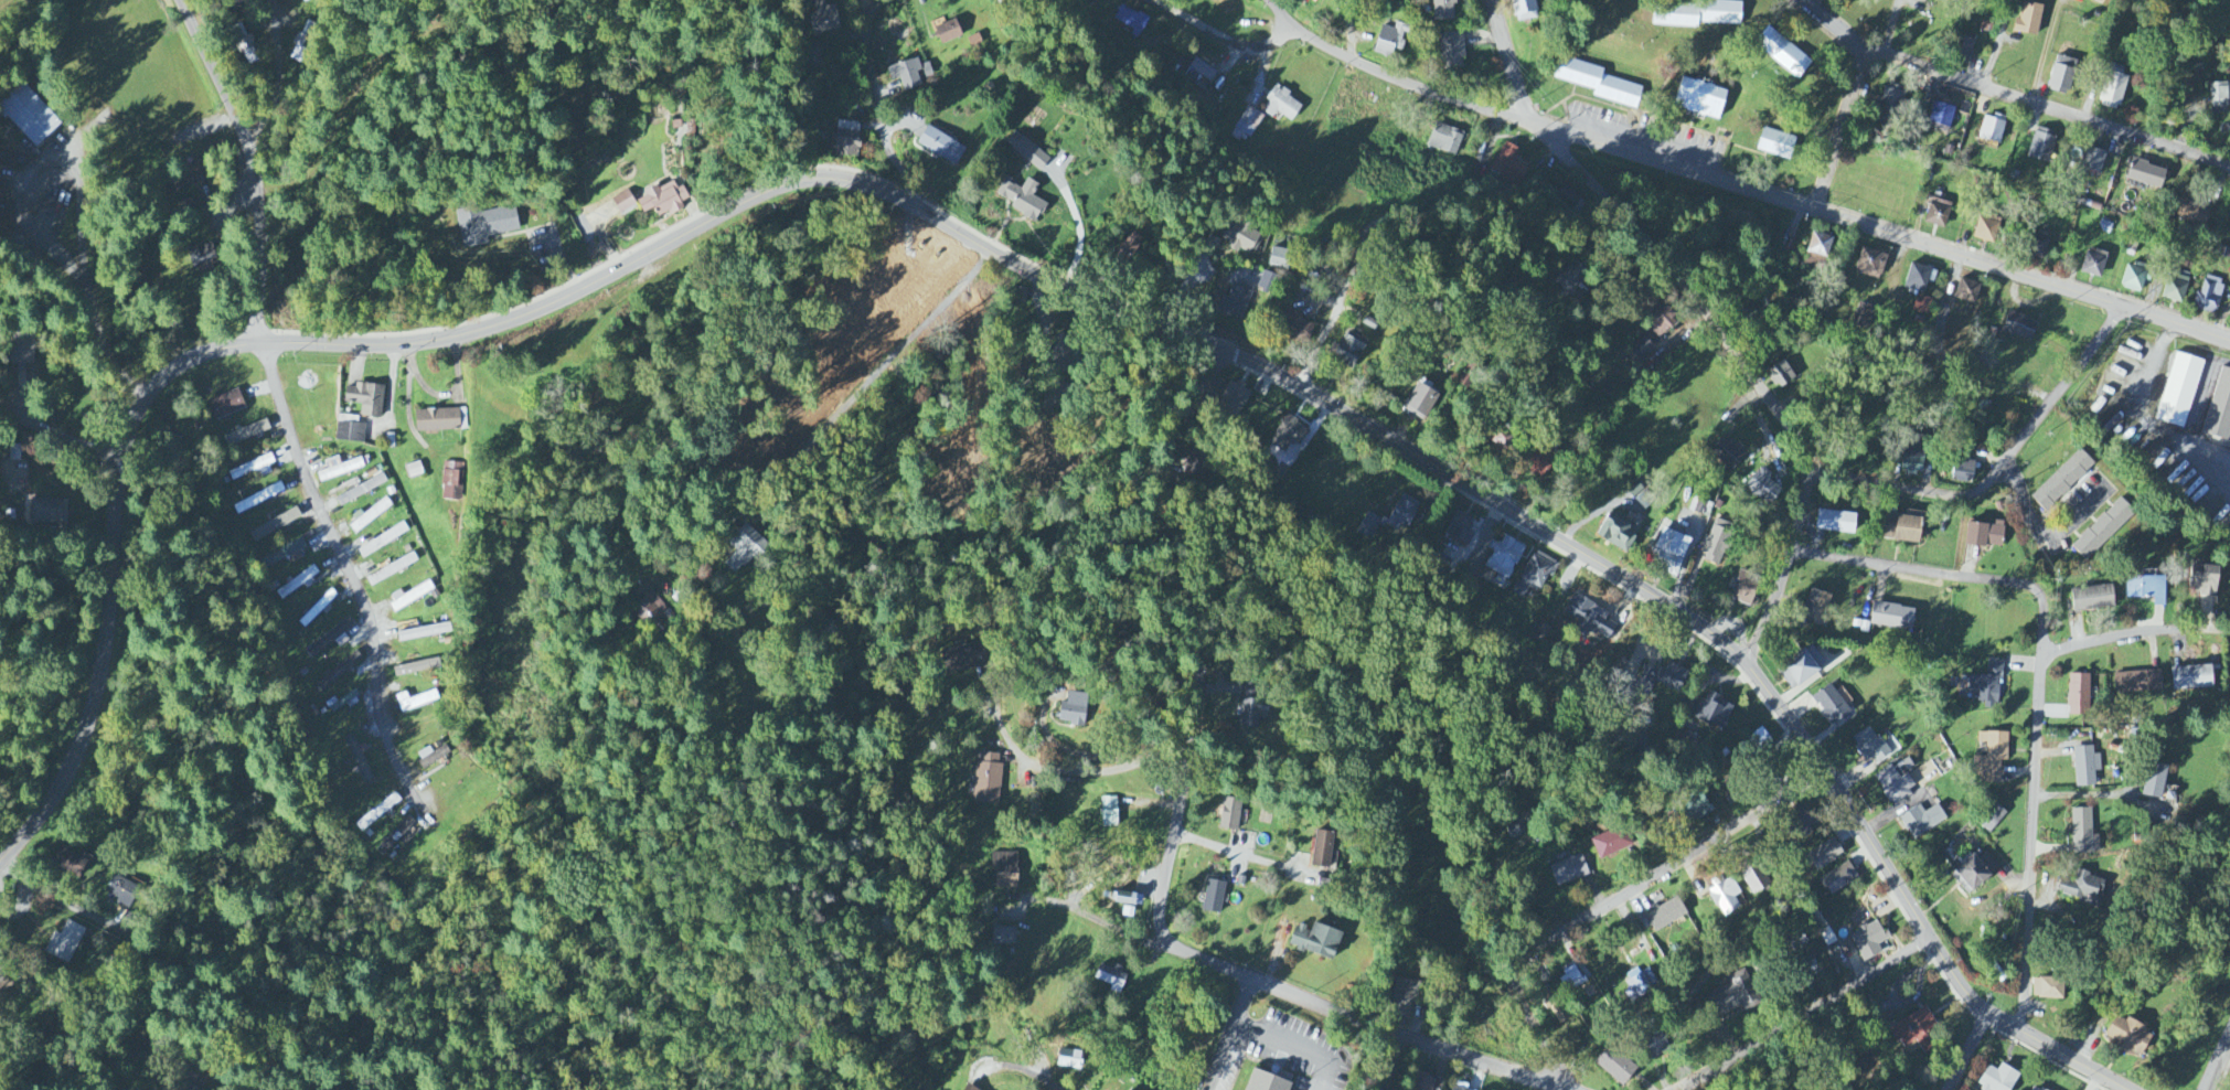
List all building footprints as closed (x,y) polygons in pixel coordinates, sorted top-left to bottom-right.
[(813,37),(840,32),(836,5),(826,7),(825,0),(808,3),(813,37)] [(1237,14),(1242,0),(1213,0),(1212,4),(1237,14)] [(1454,20),(1454,0),(1433,0),(1433,21),(1454,20)] [(1538,18),(1534,0),(1510,0),(1515,23),(1538,18)] [(1740,26),(1740,5),(1652,2),(1652,27),(1698,29),(1698,25),(1740,26)] [(2015,34),(2037,36),(2041,6),(2019,3),(2015,34)] [(1138,38),(1149,19),(1126,5),(1115,24),(1138,38)] [(1979,31),(1993,35),(1996,23),(1983,19),(1979,31)] [(961,38),(955,20),(934,28),(940,46),(961,38)] [(259,60),(248,36),(246,37),(240,24),(229,29),(246,66),(259,60)] [(1380,26),(1375,54),(1392,57),(1394,51),(1402,52),(1407,26),(1397,24),(1396,30),(1380,26)] [(1753,44),(1796,81),(1811,64),(1768,26),(1753,44)] [(1443,35),(1444,67),(1465,66),(1463,34),(1443,35)] [(1968,63),(1975,41),(1958,35),(1951,58),(1968,63)] [(2068,96),(2077,61),(2056,56),(2047,91),(2068,96)] [(1553,80),(1594,91),(1592,98),(1636,110),(1642,87),(1601,76),(1603,70),(1559,58),(1553,80)] [(903,91),(935,81),(929,64),(921,66),(918,59),(885,70),(889,83),(899,80),(903,91)] [(1204,92),(1216,72),(1194,59),(1182,79),(1204,92)] [(2127,77),(2106,72),(2098,106),(2119,111),(2127,77)] [(1718,121),(1726,91),(1680,78),(1671,108),(1718,121)] [(24,84),(0,106),(0,111),(36,149),(62,124),(24,84)] [(2210,109),(2227,108),(2226,84),(2209,85),(2210,109)] [(1302,106),(1288,98),(1290,93),(1277,85),(1261,112),(1273,119),(1276,114),(1292,123),(1302,106)] [(1884,86),(1879,117),(1900,120),(1905,89),(1884,86)] [(1928,126),(1950,130),(1954,108),(1933,104),(1928,126)] [(1231,136),(1247,146),(1263,117),(1247,108),(1231,136)] [(2005,122),(1982,118),(1978,140),(2001,144),(2005,122)] [(858,157),(859,123),(834,122),(833,156),(858,157)] [(1428,149),(1457,156),(1463,131),(1434,125),(1428,149)] [(2048,163),(2056,133),(2035,128),(2027,158),(2048,163)] [(916,148),(958,164),(965,145),(924,129),(916,148)] [(1789,162),(1796,139),(1763,129),(1756,151),(1789,162)] [(1010,140),(1017,130),(1024,136),(1025,135),(1054,159),(1043,171),(1015,148),(1016,147),(1010,140)] [(1493,172),(1523,182),(1528,168),(1515,164),(1519,149),(1502,144),(1493,172)] [(2106,153),(2085,147),(2078,171),(2099,177),(2106,153)] [(2126,182),(2160,190),(2165,169),(2130,161),(2126,182)] [(997,193),(1010,174),(1016,179),(1014,182),(1024,189),(1031,178),(1042,184),(1039,189),(1041,189),(1038,193),(1036,192),(1034,195),(1050,204),(1045,214),(1043,213),(1039,218),(1042,220),(1038,225),(1023,216),(1024,214),(1012,206),(1014,203),(997,193)] [(689,200),(683,187),(676,190),(673,182),(656,189),(655,186),(641,191),(643,198),(635,201),(641,214),(654,209),(658,218),(668,214),(668,216),(684,210),(681,203),(689,200)] [(611,200),(618,215),(635,207),(628,192),(611,200)] [(1924,224),(1945,228),(1950,203),(1929,199),(1924,224)] [(2210,211),(2181,200),(2174,218),(2204,229),(2210,211)] [(519,232),(515,208),(482,213),(481,208),(457,212),(462,250),(488,246),(487,237),(519,232)] [(1219,235),(1228,241),(1225,245),(1237,252),(1240,247),(1248,252),(1251,247),(1255,249),(1262,236),(1259,234),(1260,233),(1250,226),(1253,221),(1242,213),(1238,221),(1236,218),(1233,223),(1228,221),(1219,235)] [(2000,221),(1980,215),(1973,238),(1993,245),(2000,221)] [(1125,233),(1127,234),(1130,228),(1140,234),(1138,236),(1141,238),(1127,261),(1125,260),(1122,265),(1113,259),(1117,254),(1113,252),(1125,233)] [(1207,232),(1219,238),(1209,255),(1197,247),(1207,232)] [(2046,258),(2048,235),(2028,233),(2026,257),(2046,258)] [(1805,265),(1826,268),(1831,237),(1810,234),(1805,265)] [(187,250),(191,275),(218,270),(213,245),(187,250)] [(1267,266),(1284,269),(1288,251),(1270,248),(1267,266)] [(1880,281),(1887,256),(1861,249),(1854,273),(1880,281)] [(2107,255),(2085,250),(2080,274),(2102,279),(2107,255)] [(1579,296),(1572,290),(1586,273),(1571,260),(1551,285),(1574,303),(1579,296)] [(1931,270),(1911,264),(1903,289),(1924,295),(1931,270)] [(2141,293),(2145,272),(2126,268),(2121,289),(2141,293)] [(1276,277),(1261,272),(1255,288),(1270,293),(1276,277)] [(2189,279),(2169,273),(2161,299),(2182,305),(2189,279)] [(2223,281),(2202,276),(2196,306),(2217,310),(2223,281)] [(1223,293),(1216,307),(1241,317),(1252,290),(1251,289),(1252,286),(1236,279),(1234,282),(1231,281),(1226,295),(1223,293)] [(1979,284),(1959,280),(1955,301),(1975,305),(1979,284)] [(1912,312),(1928,317),(1933,301),(1917,296),(1912,312)] [(1658,339),(1679,321),(1664,305),(1644,323),(1658,339)] [(2037,323),(2007,312),(2000,332),(2030,342),(2037,323)] [(1303,345),(1311,327),(1291,318),(1283,336),(1303,345)] [(1329,359),(1349,370),(1364,342),(1343,331),(1329,359)] [(1655,349),(1643,336),(1627,351),(1640,364),(1655,349)] [(11,348),(11,379),(26,379),(27,366),(34,366),(35,349),(11,348)] [(2204,362),(2175,353),(2155,422),(2184,430),(2204,362)] [(1795,380),(1785,361),(1768,371),(1778,390),(1795,380)] [(2221,368),(2202,435),(2229,443),(2229,441),(2229,371),(2221,368)] [(1252,395),(1231,380),(1215,404),(1235,419),(1252,395)] [(384,390),(345,384),(343,403),(362,405),(360,417),(380,420),(384,390)] [(1434,396),(1413,384),(1400,406),(1421,419),(1434,396)] [(246,409),(238,390),(206,403),(214,423),(246,409)] [(414,411),(414,433),(460,434),(460,411),(414,411)] [(364,444),(366,426),(358,425),(359,418),(338,416),(336,441),(364,444)] [(1291,444),(1299,448),(1309,429),(1283,416),(1269,445),(1286,454),(1291,444)] [(270,432),(266,421),(223,437),(227,448),(270,432)] [(1503,452),(1512,434),(1495,426),(1487,443),(1503,452)] [(1715,457),(1732,471),(1747,453),(1730,438),(1715,457)] [(1558,447),(1541,439),(1525,472),(1542,480),(1558,447)] [(2095,466),(2080,450),(2030,498),(2045,514),(2095,466)] [(7,462),(8,490),(29,489),(28,462),(20,462),(20,453),(14,453),(15,462),(7,462)] [(1189,476),(1204,476),(1203,453),(1188,453),(1189,476)] [(259,480),(272,474),(269,467),(275,464),(271,455),(228,473),(232,483),(256,473),(259,480)] [(331,468),(316,474),(319,484),(365,469),(361,459),(340,465),(338,458),(329,461),(331,468)] [(1952,481),(1972,484),(1975,463),(1955,460),(1952,481)] [(464,464),(444,464),(443,501),(463,502),(464,464)] [(1781,492),(1769,480),(1772,477),(1762,469),(1744,489),(1766,508),(1781,492)] [(285,493),(281,483),(232,507),(237,516),(285,493)] [(1355,535),(1370,542),(1379,525),(1394,532),(1397,526),(1406,530),(1418,503),(1399,494),(1386,522),(1365,513),(1355,535)] [(2086,562),(2135,515),(2120,499),(2071,547),(2086,562)] [(66,501),(30,500),(29,525),(65,526),(66,501)] [(393,510),(388,501),(348,525),(352,533),(393,510)] [(248,531),(252,541),(301,522),(296,511),(248,531)] [(1855,515),(1817,511),(1815,531),(1854,535),(1855,515)] [(1474,520),(1458,512),(1445,539),(1462,547),(1474,520)] [(1627,554),(1638,529),(1605,513),(1594,539),(1627,554)] [(1881,540),(1917,545),(1921,520),(1885,514),(1881,540)] [(1735,527),(1715,520),(1701,560),(1718,566),(1722,556),(1725,557),(1735,527)] [(2001,548),(2003,522),(1994,522),(1994,526),(1966,524),(1965,547),(2001,548)] [(408,533),(403,524),(357,551),(362,560),(408,533)] [(738,578),(769,546),(747,525),(730,542),(739,551),(725,565),(738,578)] [(1676,574),(1689,539),(1661,529),(1648,564),(1676,574)] [(1505,582),(1525,549),(1504,536),(1499,545),(1494,542),(1489,550),(1492,552),(1482,569),(1505,582)] [(1559,564),(1534,551),(1513,594),(1524,599),(1530,586),(1540,591),(1547,577),(1552,579),(1559,564)] [(370,588),(418,562),(413,553),(365,579),(370,588)] [(2218,568),(2201,566),(2201,570),(2191,568),(2188,594),(2215,597),(2218,568)] [(321,578),(315,568),(274,592),(281,602),(321,578)] [(1730,601),(1751,607),(1758,582),(1738,576),(1730,601)] [(2165,579),(2126,578),(2125,599),(2154,600),(2154,607),(2164,608),(2165,579)] [(386,602),(393,614),(434,591),(429,582),(402,597),(401,594),(386,602)] [(2114,609),(2112,586),(2070,590),(2072,613),(2114,609)] [(1824,624),(1830,595),(1807,590),(1801,620),(1824,624)] [(338,598),(331,591),(297,622),(303,629),(338,598)] [(659,629),(668,622),(663,615),(668,611),(653,592),(631,609),(645,628),(654,621),(659,629)] [(1564,616),(1607,641),(1616,626),(1606,620),(1609,615),(1576,596),(1564,616)] [(1912,631),(1913,608),(1872,605),(1871,628),(1912,631)] [(306,651),(314,662),(346,638),(343,635),(355,627),(349,619),(306,651)] [(446,634),(444,625),(397,634),(399,644),(446,634)] [(1776,670),(1790,691),(1825,667),(1811,646),(1776,670)] [(314,686),(321,694),(363,660),(356,652),(314,686)] [(1967,693),(1977,694),(1976,706),(1996,708),(1999,680),(2002,681),(2004,662),(1989,661),(1987,678),(1969,676),(1967,693)] [(1656,684),(1677,694),(1688,673),(1669,664),(1664,674),(1647,666),(1636,687),(1651,694),(1656,684)] [(2211,690),(2211,667),(2171,668),(2171,691),(2211,690)] [(2161,694),(2161,673),(2114,674),(2114,695),(2161,694)] [(2067,716),(2089,717),(2090,676),(2068,676),(2067,716)] [(1257,730),(1258,720),(1266,721),(1268,703),(1255,702),(1257,684),(1243,682),(1238,728),(1257,730)] [(1850,713),(1829,685),(1811,699),(1832,727),(1850,713)] [(329,709),(334,714),(346,705),(348,707),(359,698),(353,690),(329,709)] [(1066,706),(1058,705),(1057,725),(1083,727),(1085,694),(1067,693),(1066,706)] [(1695,720),(1722,732),(1733,705),(1705,694),(1695,720)] [(1874,758),(1877,764),(1890,756),(1870,727),(1850,740),(1866,764),(1874,758)] [(1755,757),(1773,744),(1761,729),(1743,742),(1755,757)] [(2008,734),(1978,733),(1977,745),(1986,745),(1986,758),(1977,758),(1976,785),(2001,786),(2002,762),(2007,762),(2008,734)] [(374,784),(365,755),(368,754),(365,744),(359,746),(355,735),(344,738),(361,789),(374,784)] [(429,748),(416,755),(424,770),(450,755),(445,746),(431,753),(429,748)] [(2074,748),(2075,788),(2095,788),(2095,773),(2101,772),(2100,755),(2093,756),(2093,748),(2074,748)] [(999,756),(977,754),(971,803),(997,806),(1001,765),(997,765),(999,756)] [(2141,797),(2160,801),(2167,768),(2148,763),(2141,797)] [(1900,780),(1892,767),(1874,778),(1892,807),(1917,790),(1907,775),(1900,780)] [(360,833),(401,804),(395,795),(354,824),(360,833)] [(1681,828),(1711,814),(1702,795),(1673,810),(1681,828)] [(1101,799),(1102,829),(1117,829),(1117,798),(1101,799)] [(1220,830),(1238,832),(1242,802),(1223,800),(1220,830)] [(1990,836),(2006,814),(1992,804),(1976,826),(1990,836)] [(1924,813),(1920,806),(1899,818),(1912,841),(1946,821),(1937,806),(1924,813)] [(2099,837),(2092,837),(2091,810),(2071,810),(2072,856),(2100,855),(2099,837)] [(385,857),(415,823),(407,817),(377,851),(385,857)] [(1508,837),(1520,837),(1519,827),(1508,827),(1508,837)] [(1333,835),(1315,832),(1311,868),(1328,870),(1333,835)] [(1633,848),(1629,835),(1619,838),(1617,832),(1591,841),(1597,860),(1633,848)] [(1843,858),(1835,840),(1804,854),(1812,872),(1843,858)] [(79,880),(87,857),(60,847),(52,869),(79,880)] [(2000,870),(1987,853),(1975,862),(1968,852),(1956,862),(1960,867),(1950,875),(1966,895),(2000,870)] [(995,891),(1018,890),(1017,853),(994,854),(995,891)] [(1549,868),(1556,888),(1588,876),(1581,856),(1549,868)] [(1751,896),(1769,887),(1758,862),(1739,871),(1751,896)] [(1857,882),(1850,865),(1818,879),(1826,896),(1857,882)] [(2099,907),(2106,880),(2075,872),(2072,883),(2060,880),(2056,896),(2099,907)] [(105,893),(119,899),(117,904),(130,910),(140,888),(112,876),(105,893)] [(1740,895),(1730,877),(1706,889),(1721,919),(1740,909),(1734,898),(1740,895)] [(1224,884),(1206,882),(1202,914),(1221,916),(1224,884)] [(1112,904),(1140,909),(1142,897),(1113,893),(1112,904)] [(1687,917),(1677,898),(1644,916),(1654,934),(1687,917)] [(44,955),(69,965),(84,930),(65,922),(60,936),(53,933),(44,955)] [(1887,941),(1878,922),(1848,936),(1861,964),(1881,955),(1877,946),(1887,941)] [(1341,934),(1310,925),(1308,930),(1294,926),(1288,946),(1297,949),(1296,951),(1332,962),(1341,934)] [(1013,929),(991,929),(991,947),(1013,948),(1013,929)] [(1128,974),(1112,967),(1111,970),(1100,965),(1093,980),(1111,988),(1109,993),(1118,997),(1128,974)] [(1557,975),(1564,994),(1584,986),(1577,968),(1557,975)] [(1640,975),(1638,972),(1622,982),(1634,1002),(1659,987),(1648,970),(1640,975)] [(1726,979),(1730,987),(1712,996),(1721,1017),(1741,1008),(1744,1013),(1761,1005),(1745,970),(1726,979)] [(2034,980),(2033,1000),(2063,1001),(2064,981),(2034,980)] [(1571,1018),(1553,992),(1540,1001),(1558,1027),(1571,1018)] [(1924,1035),(1936,1028),(1925,1008),(1887,1030),(1899,1051),(1915,1042),(1923,1056),(1933,1050),(1924,1035)] [(2141,1057),(2152,1034),(2115,1017),(2104,1039),(2141,1057)] [(1652,1061),(1670,1049),(1660,1034),(1642,1046),(1652,1061)] [(1593,1066),(1623,1087),(1636,1069),(1606,1048),(1593,1066)] [(1081,1052),(1058,1051),(1057,1069),(1081,1070),(1081,1052)] [(2019,1076),(2000,1066),(1997,1072),(1988,1067),(1976,1087),(1982,1089),(2011,1089),(2019,1076)] [(1293,1081),(1290,1089),(1246,1089),(1255,1067),(1293,1081)] [(1413,1076),(1412,1089),(1432,1089),(1434,1078),(1413,1076)] [(184,1081),(178,1089),(198,1089),(184,1081)]
